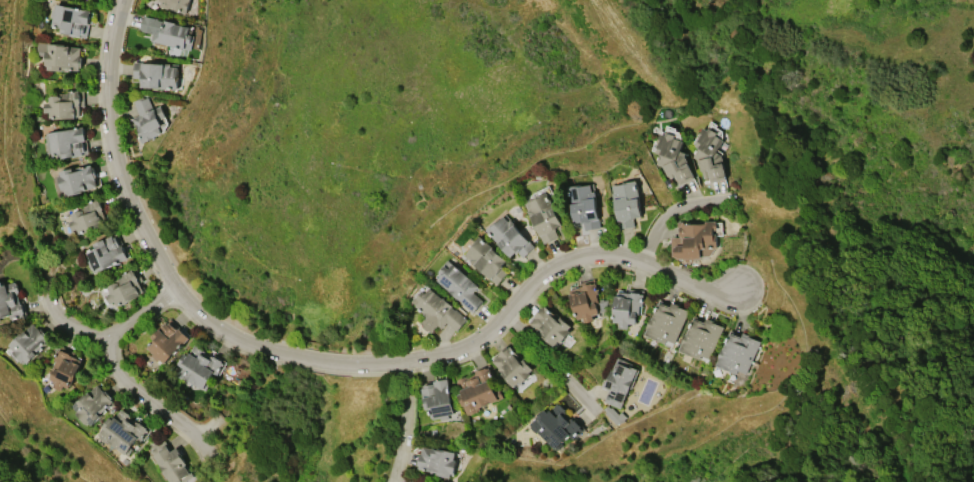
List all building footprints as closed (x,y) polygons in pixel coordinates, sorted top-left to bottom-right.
[(156,1),(156,0),(190,0),(186,13),(168,7),(167,9),(159,6),(160,2),(156,1)] [(51,27),(52,22),(51,21),(52,18),(49,17),(51,9),(55,10),(56,4),(91,11),(88,24),(89,24),(86,38),(80,37),(60,33),(60,29),(51,27)] [(151,41),(153,34),(140,31),(143,15),(158,19),(158,20),(162,21),(163,20),(175,23),(174,24),(190,28),(188,34),(193,35),(190,50),(151,41)] [(36,41),(48,42),(47,44),(81,47),(80,57),(82,57),(81,68),(79,68),(79,70),(61,68),(61,70),(58,69),(58,70),(47,69),(47,65),(44,65),(45,55),(35,54),(36,41)] [(133,78),(134,62),(170,64),(170,67),(178,67),(177,78),(179,78),(178,89),(140,87),(140,78),(133,78)] [(83,90),(84,106),(79,106),(80,116),(76,117),(76,118),(52,119),(52,118),(49,118),(49,112),(44,113),(43,102),(49,102),(48,96),(58,96),(58,94),(68,93),(67,91),(83,90)] [(142,143),(132,119),(139,115),(133,101),(143,97),(144,98),(148,96),(153,109),(161,105),(166,117),(159,120),(162,126),(160,127),(163,134),(142,143)] [(44,133),(83,127),(85,140),(86,140),(88,154),(62,159),(61,154),(48,157),(44,133)] [(697,159),(692,156),(697,148),(694,145),(698,138),(696,137),(703,127),(707,129),(708,127),(716,133),(714,135),(722,140),(715,152),(721,155),(726,179),(710,182),(708,177),(703,178),(701,170),(699,170),(697,159)] [(682,141),(677,155),(683,157),(693,178),(678,185),(673,173),(671,173),(673,176),(669,178),(667,175),(667,176),(662,166),(656,164),(659,154),(655,153),(659,141),(657,141),(660,133),(665,135),(666,132),(674,135),(673,138),(682,141)] [(66,197),(64,190),(62,190),(58,177),(61,176),(59,171),(72,167),(73,170),(91,164),(92,168),(94,167),(97,177),(96,178),(98,187),(66,197)] [(618,227),(613,193),(615,192),(614,185),(629,183),(629,182),(636,180),(639,198),(642,217),(633,218),(634,225),(618,227)] [(568,187),(590,183),(592,192),(595,191),(600,227),(584,230),(583,222),(574,223),(568,187)] [(535,199),(535,198),(547,192),(562,225),(556,228),(557,230),(555,230),(558,236),(543,243),(525,204),(535,199)] [(101,197),(107,211),(103,213),(107,223),(79,234),(77,229),(72,231),(68,222),(73,220),(70,214),(80,210),(79,208),(88,205),(86,202),(97,197),(97,198),(101,197)] [(522,258),(517,253),(511,258),(486,230),(496,221),(497,222),(504,216),(508,222),(511,219),(535,248),(522,258)] [(717,248),(715,248),(707,258),(677,258),(676,256),(671,256),(671,237),(677,237),(677,222),(683,222),(683,224),(706,224),(706,221),(717,221),(717,230),(713,230),(713,234),(717,234),(717,248)] [(117,233),(123,246),(122,247),(127,258),(96,273),(86,251),(94,248),(92,244),(117,233)] [(506,260),(501,266),(509,274),(498,285),(477,266),(476,267),(470,261),(472,259),(466,253),(472,247),(471,246),(480,236),(506,260)] [(445,265),(448,268),(453,264),(478,286),(472,292),(482,301),(472,313),(436,281),(441,275),(438,272),(445,265)] [(143,280),(138,283),(143,293),(118,306),(115,301),(110,304),(105,295),(110,293),(107,288),(116,284),(114,281),(122,277),(121,275),(136,267),(143,280)] [(9,316),(0,318),(0,282),(3,281),(4,285),(15,282),(18,292),(16,293),(19,302),(22,301),(27,317),(10,321),(9,316)] [(570,290),(583,286),(583,285),(591,283),(591,284),(595,283),(598,294),(596,295),(598,303),(596,304),(599,314),(592,316),(593,321),(585,323),(584,318),(578,320),(577,315),(576,315),(570,294),(572,294),(570,290)] [(441,298),(442,297),(452,306),(451,307),(454,310),(455,309),(467,320),(457,332),(446,322),(441,328),(438,325),(432,331),(422,323),(427,317),(423,314),(424,313),(415,306),(420,301),(416,297),(422,291),(424,293),(429,287),(441,298)] [(617,292),(639,293),(639,295),(643,295),(642,305),(639,305),(639,315),(637,314),(636,322),(634,322),(634,324),(629,323),(629,329),(619,328),(619,323),(614,322),(615,296),(617,296),(617,292)] [(689,310),(675,343),(667,340),(666,343),(645,335),(658,303),(661,304),(662,303),(670,306),(672,302),(689,310)] [(529,323),(545,306),(559,318),(560,317),(570,326),(567,330),(569,332),(560,343),(557,341),(553,345),(529,323)] [(724,326),(709,359),(701,355),(700,359),(680,350),(694,318),(704,323),(707,318),(724,326)] [(164,363),(147,348),(154,340),(151,337),(165,322),(168,325),(170,322),(178,329),(188,338),(164,363)] [(23,363),(12,352),(14,350),(8,345),(23,330),(24,331),(32,323),(40,330),(42,328),(49,335),(46,337),(49,339),(36,352),(37,353),(27,363),(25,361),(23,363)] [(760,341),(746,374),(738,371),(736,374),(714,364),(730,330),(734,332),(733,333),(741,337),(743,333),(760,341)] [(204,392),(182,379),(181,380),(171,374),(185,352),(188,354),(195,344),(204,350),(202,353),(210,357),(212,354),(226,363),(218,377),(212,373),(207,382),(210,384),(206,390),(205,390),(204,392)] [(492,361),(510,346),(518,357),(517,358),(520,362),(524,359),(532,369),(528,372),(531,375),(521,383),(519,380),(513,385),(492,361)] [(71,356),(82,360),(71,386),(70,385),(69,389),(63,386),(61,391),(52,387),(55,381),(50,379),(51,377),(49,376),(55,361),(53,361),(58,349),(72,354),(71,356)] [(608,389),(602,386),(605,381),(606,381),(611,369),(612,370),(618,358),(631,364),(630,366),(639,370),(631,388),(629,387),(620,408),(603,401),(608,389)] [(503,401),(499,387),(495,388),(488,368),(455,379),(466,413),(503,401)] [(447,379),(453,413),(447,414),(448,419),(440,420),(439,418),(431,419),(429,409),(425,409),(420,383),(426,382),(427,385),(434,384),(433,381),(447,379)] [(97,385),(104,391),(105,390),(113,398),(112,399),(114,401),(99,415),(100,416),(90,425),(88,422),(86,424),(76,413),(77,412),(72,407),(83,396),(84,397),(97,385)] [(530,424),(546,409),(549,412),(557,404),(559,406),(561,405),(566,411),(565,412),(571,419),(573,417),(584,429),(572,440),(568,437),(561,444),(562,445),(556,451),(538,432),(538,433),(530,424)] [(138,420),(151,430),(141,442),(137,439),(130,448),(133,450),(127,457),(118,449),(114,454),(103,446),(106,443),(96,436),(110,418),(113,420),(120,410),(122,411),(123,409),(130,414),(128,416),(136,423),(138,420)] [(194,476),(185,481),(179,481),(169,481),(149,450),(165,441),(171,451),(177,448),(194,476)] [(424,446),(438,449),(439,448),(456,452),(454,460),(457,460),(453,474),(451,474),(450,478),(436,475),(436,473),(418,469),(419,466),(417,465),(420,455),(421,456),(424,446)]
